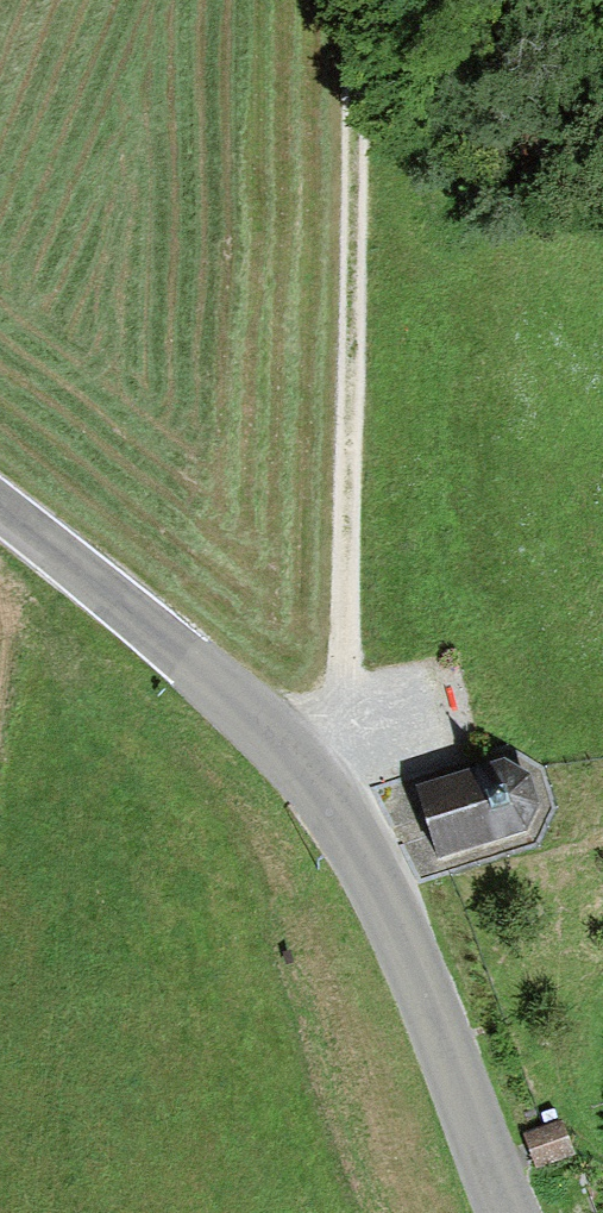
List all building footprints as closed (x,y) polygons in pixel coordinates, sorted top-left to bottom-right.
[(405,796),(425,857),(516,828),(523,818),(524,805),(522,790),(517,778),(509,769),(496,767),(405,796)] [(562,1124),(525,1138),(537,1171),(574,1158),(562,1124)]
